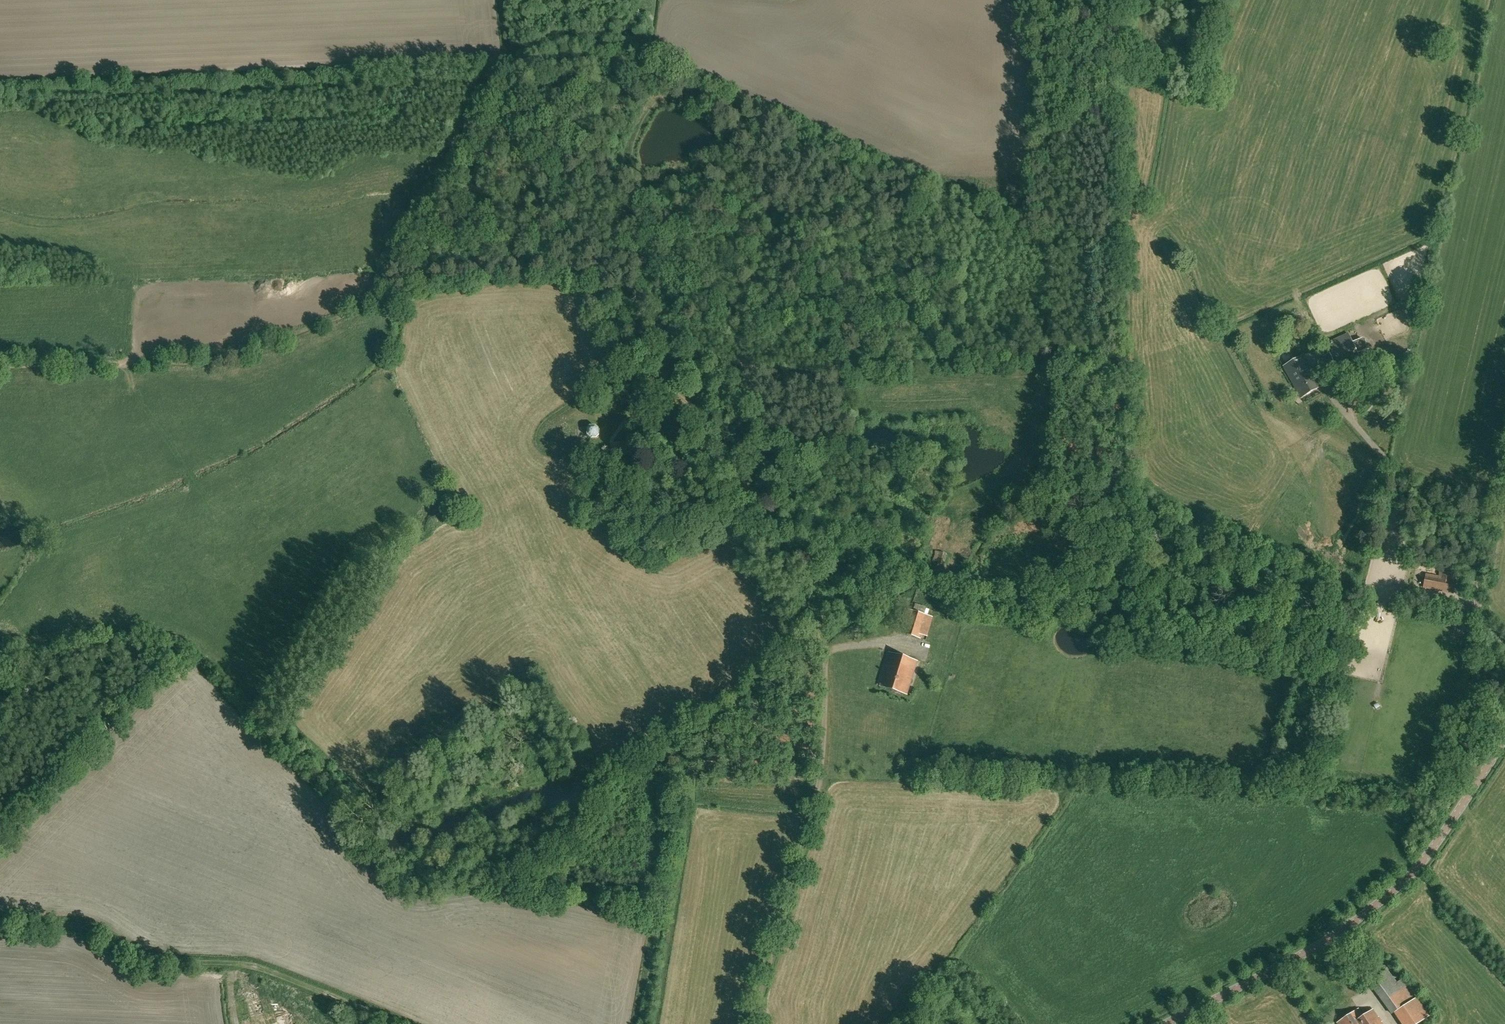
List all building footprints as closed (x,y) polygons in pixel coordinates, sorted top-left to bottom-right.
[(1330,353),(1323,356),(1327,367),(1335,364),(1339,373),(1361,362),(1357,354),(1367,349),(1362,338),(1352,342),(1348,334),(1326,344),(1330,353)] [(1283,366),(1295,387),(1315,377),(1303,355),(1283,366)] [(1320,387),(1315,377),(1295,387),(1300,398),(1320,387)] [(1357,379),(1347,386),(1356,398),(1366,391),(1357,379)] [(591,426),(587,429),(588,435),(591,438),(596,437),(599,435),(599,428),(596,426),(591,426)] [(951,554),(941,552),(940,560),(950,562),(951,554)] [(1440,578),(1426,575),(1424,586),(1453,592),(1456,581),(1453,580),(1454,574),(1441,572),(1440,578)] [(927,635),(932,616),(905,608),(900,623),(906,625),(904,633),(920,638),(922,633),(927,635)] [(906,694),(916,661),(891,653),(881,686),(906,694)] [(1374,678),(1382,679),(1383,667),(1375,666),(1374,678)] [(1397,982),(1387,970),(1369,984),(1391,1015),(1394,1013),(1402,1023),(1416,1023),(1428,1015),(1415,997),(1414,998),(1402,982),(1400,983),(1398,982),(1397,982)] [(1337,1023),(1338,1023),(1381,1023),(1380,1023),(1377,1018),(1372,1011),(1363,1016),(1358,1009),(1337,1023)]
